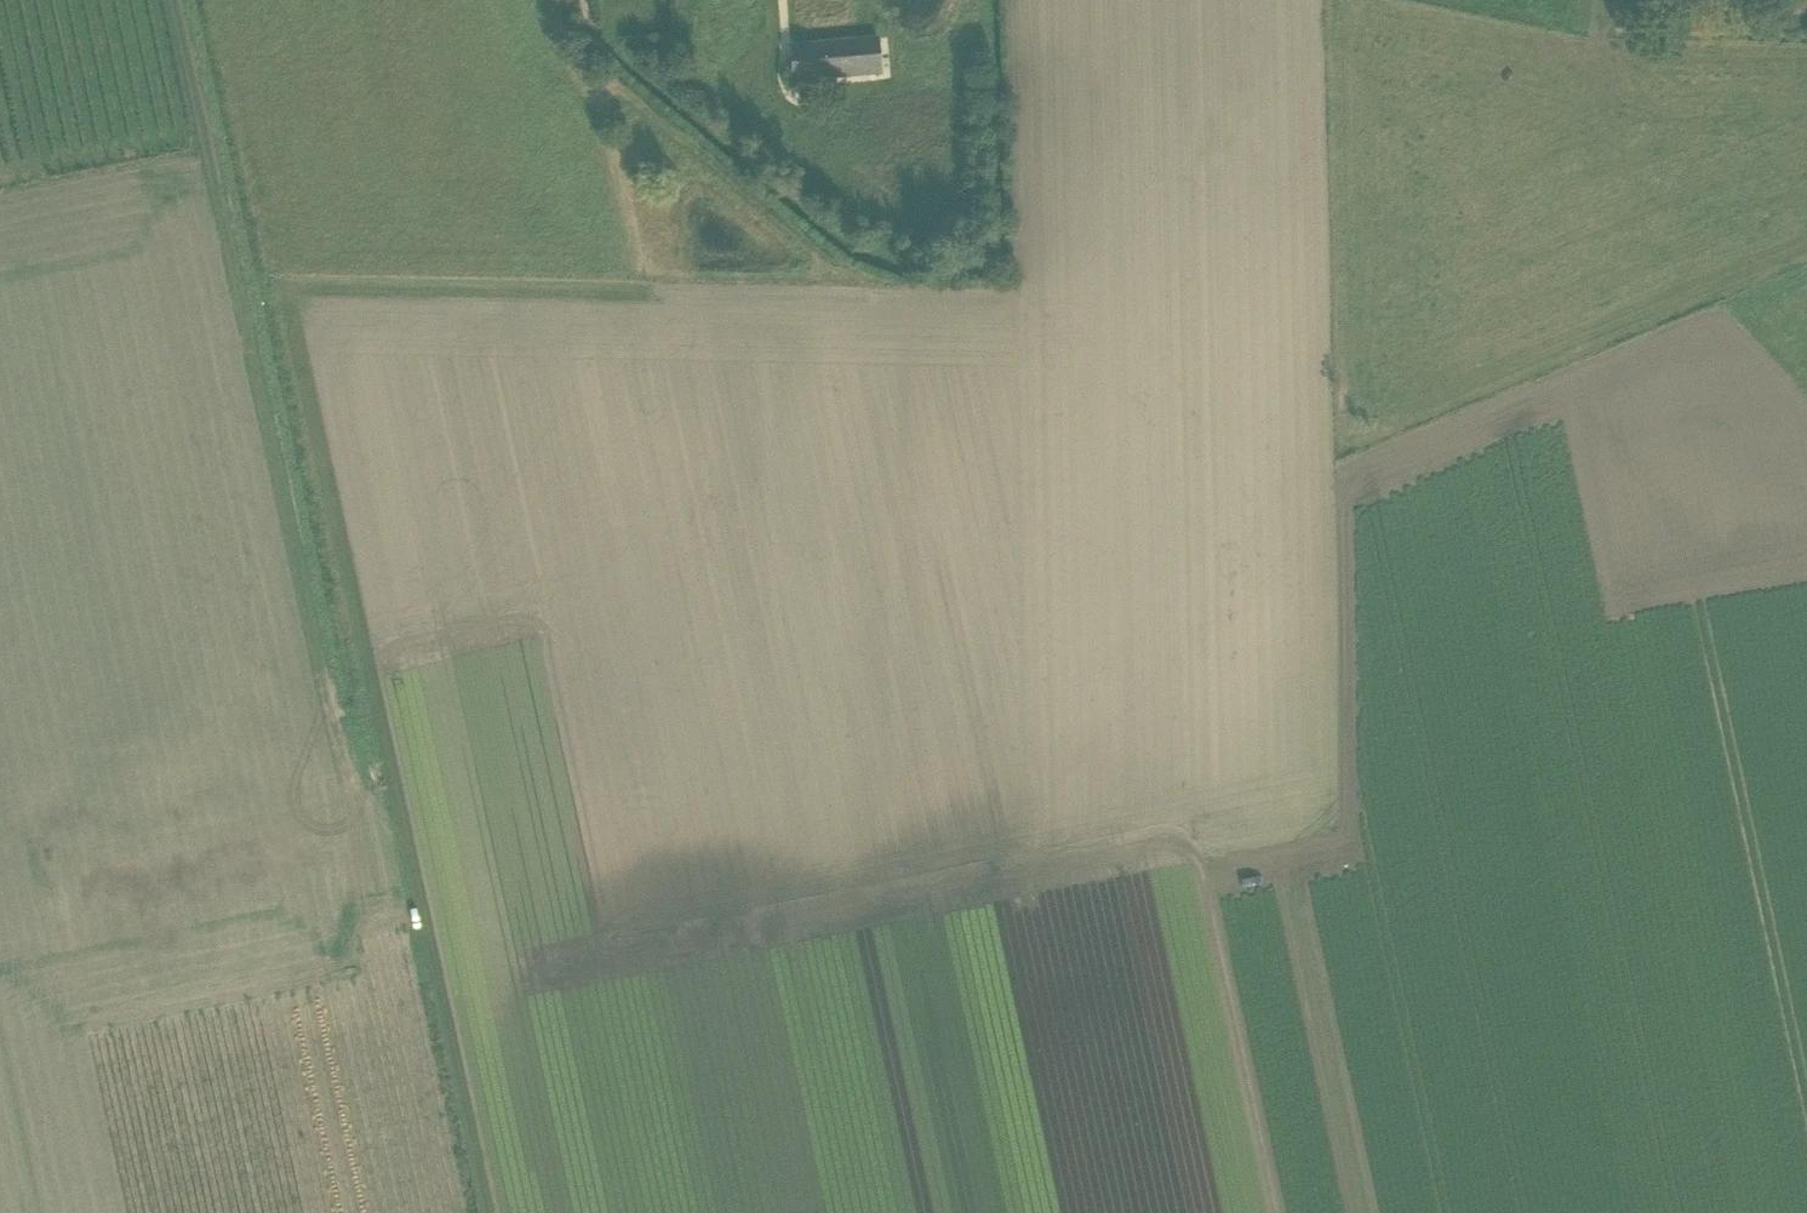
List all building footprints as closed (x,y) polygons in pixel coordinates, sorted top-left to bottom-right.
[(1795,0),(1789,8),(1798,15),(1805,7),(1795,0)] [(791,47),(794,80),(881,72),(878,39),(791,47)]
